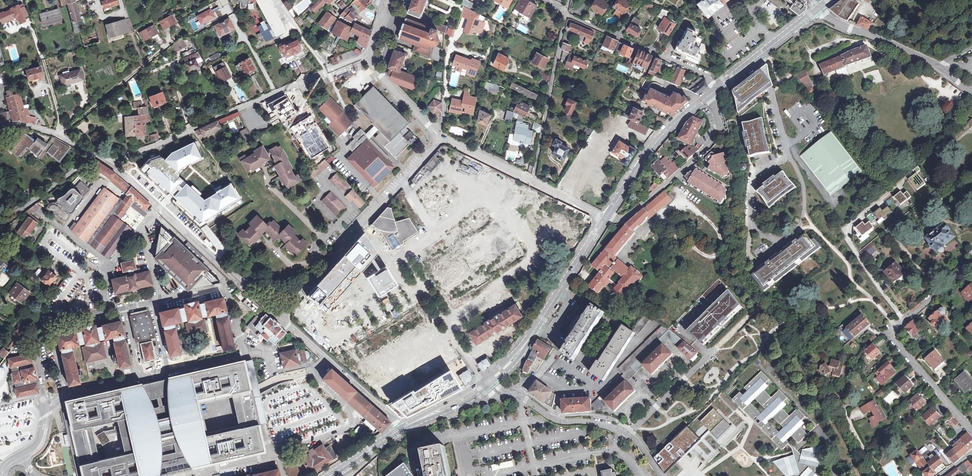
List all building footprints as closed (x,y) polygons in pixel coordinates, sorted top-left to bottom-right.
[(62,5),(68,4),(73,20),(73,23),(78,21),(81,20),(81,19),(76,3),(75,0),(61,0),(62,5)] [(102,2),(105,9),(119,4),(117,0),(107,0),(102,2)] [(235,3),(239,1),(241,3),(240,3),(240,8),(245,8),(245,3),(244,3),(244,0),(234,0),(235,3)] [(271,39),(287,31),(270,0),(256,0),(271,27),(273,31),(268,34),(271,39)] [(351,1),(350,0),(343,0),(342,1),(339,5),(343,8),(346,6),(351,1)] [(345,18),(352,21),(354,18),(350,12),(351,12),(354,17),(359,13),(359,12),(371,3),(368,0),(355,0),(346,9),(341,15),(345,18)] [(408,12),(420,17),(425,5),(427,0),(426,0),(412,0),(408,12)] [(452,0),(447,0),(446,3),(463,12),(465,6),(463,5),(461,5),(452,0)] [(461,5),(463,5),(465,6),(467,8),(470,9),(473,3),(470,1),(468,0),(464,0),(461,5)] [(502,4),(501,6),(507,10),(512,0),(495,0),(502,4)] [(537,5),(529,0),(520,0),(515,8),(520,11),(525,14),(530,16),(537,5)] [(606,1),(604,0),(596,0),(591,7),(602,14),(608,5),(605,2),(606,1)] [(627,8),(631,3),(627,0),(618,0),(614,6),(618,9),(615,13),(623,19),(627,13),(625,11),(627,8)] [(725,0),(700,0),(697,2),(708,15),(723,3),(722,2),(725,0)] [(792,3),(789,7),(798,14),(805,8),(806,6),(807,5),(807,0),(788,0),(792,3)] [(830,10),(834,13),(835,14),(836,15),(840,17),(843,19),(845,20),(848,21),(859,4),(853,0),(843,0),(830,10)] [(288,1),(285,4),(284,4),(288,10),(292,7),(288,1)] [(255,11),(254,3),(247,3),(247,11),(255,11)] [(20,24),(26,21),(24,17),(28,15),(22,4),(19,6),(18,5),(11,8),(11,9),(4,13),(3,12),(0,13),(0,18),(3,23),(7,21),(7,20),(10,19),(15,17),(17,18),(20,24)] [(467,8),(465,6),(463,12),(462,13),(461,16),(469,18),(468,19),(470,20),(470,23),(468,23),(466,31),(473,33),(474,30),(482,33),(484,27),(482,27),(484,22),(478,20),(480,14),(470,9),(467,8)] [(168,11),(170,15),(172,14),(176,22),(179,21),(172,8),(168,11)] [(210,8),(197,14),(200,22),(214,16),(210,8)] [(53,23),(58,22),(57,20),(61,19),(59,9),(40,14),(43,24),(52,21),(53,23)] [(669,34),(675,24),(665,17),(669,11),(662,9),(658,15),(663,19),(658,27),(669,34)] [(326,13),(319,23),(328,30),(335,19),(326,13)] [(172,14),(170,15),(160,21),(166,32),(170,29),(169,26),(176,22),(172,14)] [(15,17),(10,19),(12,22),(15,22),(17,25),(20,24),(17,18),(15,17)] [(351,23),(344,19),(340,17),(339,19),(332,31),(347,39),(352,31),(360,37),(359,39),(362,40),(359,44),(365,48),(366,48),(371,31),(355,24),(353,23),(352,23),(351,23)] [(637,26),(640,21),(634,17),(626,29),(636,35),(641,28),(637,26)] [(874,23),(862,17),(858,25),(869,30),(874,23)] [(434,45),(435,45),(436,44),(437,44),(438,43),(438,42),(439,42),(439,41),(439,40),(439,39),(439,38),(439,37),(439,36),(438,35),(437,35),(437,34),(436,34),(437,29),(446,33),(447,26),(433,21),(426,18),(425,18),(423,25),(406,18),(405,23),(404,22),(400,32),(401,33),(399,38),(416,44),(414,50),(413,50),(433,57),(438,47),(431,45),(431,44),(432,45),(433,45),(434,45)] [(681,30),(685,31),(686,30),(686,31),(688,27),(696,30),(699,23),(684,18),(678,28),(681,30)] [(123,34),(129,32),(125,19),(106,25),(110,36),(123,32),(123,34)] [(215,26),(217,30),(220,36),(230,31),(230,32),(231,32),(235,30),(234,29),(235,29),(230,19),(215,26)] [(571,22),(569,29),(592,38),(594,32),(571,22)] [(526,34),(529,29),(519,23),(516,29),(526,34)] [(145,40),(149,38),(158,33),(153,25),(140,32),(144,41),(145,40)] [(267,42),(271,39),(268,34),(273,31),(271,27),(261,32),(267,42)] [(698,52),(700,48),(693,45),(697,36),(693,35),(696,30),(688,27),(686,31),(686,30),(685,31),(681,41),(679,40),(674,50),(697,60),(699,61),(700,53),(698,52)] [(220,36),(217,30),(215,31),(220,41),(232,35),(231,32),(230,32),(230,31),(220,36)] [(618,40),(607,35),(603,44),(614,49),(618,41),(618,40)] [(182,37),(178,40),(183,49),(187,47),(182,37)] [(283,43),(278,46),(279,47),(281,53),(283,52),(285,57),(286,58),(288,62),(299,57),(300,58),(306,55),(300,43),(298,37),(290,40),(286,42),(283,43)] [(183,49),(178,40),(173,45),(175,53),(183,49)] [(564,50),(568,51),(570,45),(563,42),(561,49),(564,50)] [(620,52),(624,54),(624,52),(630,55),(634,48),(624,44),(620,42),(617,50),(616,54),(619,56),(620,52)] [(871,57),(867,46),(856,50),(852,51),(829,62),(826,63),(823,64),(821,65),(825,75),(871,57)] [(433,57),(433,58),(439,61),(443,49),(438,47),(433,57)] [(189,72),(199,67),(196,59),(201,57),(196,49),(182,54),(186,64),(185,64),(189,72)] [(400,71),(406,53),(395,49),(387,71),(396,76),(398,70),(400,71)] [(634,61),(646,66),(651,54),(639,49),(635,58),(631,56),(630,59),(634,61)] [(550,56),(539,50),(538,52),(533,62),(544,67),(550,56)] [(563,57),(567,59),(569,60),(568,63),(567,66),(573,69),(574,67),(575,63),(580,65),(586,67),(588,61),(587,60),(576,56),(576,55),(568,51),(564,50),(563,57)] [(498,53),(493,65),(504,70),(509,58),(498,53)] [(471,65),(472,61),(468,59),(468,60),(464,59),(464,58),(457,55),(453,65),(458,66),(456,70),(462,72),(463,68),(469,71),(468,73),(469,74),(474,76),(475,76),(480,62),(476,60),(474,66),(471,65)] [(655,56),(650,69),(651,70),(652,68),(656,70),(661,59),(655,56)] [(246,76),(249,74),(248,72),(253,70),(255,69),(252,63),(250,59),(236,66),(241,76),(245,74),(246,76)] [(646,66),(634,61),(632,64),(644,69),(646,66)] [(226,81),(228,80),(232,78),(223,63),(214,68),(222,82),(225,80),(226,81)] [(763,78),(767,87),(768,90),(771,88),(774,86),(770,75),(768,64),(765,67),(762,69),(763,78)] [(678,66),(674,74),(681,77),(685,70),(678,66)] [(35,79),(43,77),(40,67),(27,71),(30,83),(35,82),(35,79)] [(736,100),(738,109),(755,95),(767,87),(763,78),(762,69),(733,92),(736,100)] [(80,70),(61,76),(63,86),(83,80),(80,70)] [(547,79),(548,74),(540,71),(538,76),(547,79)] [(799,80),(802,84),(811,80),(805,71),(799,74),(796,76),(799,80)] [(882,80),(879,73),(871,77),(873,83),(882,80)] [(681,77),(674,74),(671,81),(673,82),(677,84),(678,84),(681,77)] [(701,77),(687,88),(690,89),(692,88),(693,89),(705,79),(701,77)] [(692,88),(690,89),(698,93),(707,85),(705,79),(693,89),(692,88)] [(493,89),(493,87),(498,88),(499,85),(495,84),(492,83),(486,82),(484,89),(489,90),(489,88),(493,89)] [(514,82),(511,87),(535,98),(537,93),(514,82)] [(403,129),(406,127),(410,123),(374,86),(371,89),(368,85),(364,89),(368,92),(354,105),(359,110),(360,109),(373,122),(371,123),(374,126),(380,132),(378,134),(375,137),(396,159),(411,145),(412,145),(418,139),(410,132),(408,134),(403,129)] [(648,101),(647,103),(651,104),(652,103),(655,104),(655,106),(666,111),(667,109),(674,112),(684,104),(682,103),(688,99),(684,94),(682,96),(680,94),(673,91),(670,96),(650,87),(647,94),(645,93),(643,99),(648,101)] [(738,109),(739,113),(756,98),(768,90),(767,87),(755,95),(738,109)] [(13,121),(20,122),(13,95),(13,94),(12,91),(7,92),(9,97),(6,98),(11,112),(2,114),(2,120),(7,120),(11,120),(13,121)] [(160,106),(166,104),(164,99),(162,93),(150,97),(153,106),(160,104),(160,106)] [(284,93),(272,98),(283,117),(295,110),(284,93)] [(19,94),(13,95),(20,122),(27,123),(34,124),(36,118),(28,116),(29,115),(27,109),(24,109),(19,94)] [(328,95),(319,103),(335,119),(343,111),(328,95)] [(465,101),(464,101),(463,102),(453,100),(450,112),(462,114),(463,107),(466,107),(465,112),(473,114),(474,107),(472,107),(474,97),(470,97),(466,96),(465,101)] [(275,112),(279,119),(282,117),(276,108),(277,108),(271,98),(265,101),(271,111),(274,110),(275,112)] [(571,112),(576,101),(568,98),(566,103),(568,103),(565,110),(571,112)] [(443,103),(434,99),(428,106),(433,113),(442,111),(443,103)] [(145,122),(148,122),(148,120),(150,120),(149,114),(147,107),(144,108),(143,102),(134,103),(135,109),(139,109),(140,115),(125,117),(126,135),(145,135),(145,122)] [(522,102),(520,105),(517,104),(514,110),(525,115),(530,106),(522,102)] [(485,123),(484,125),(484,126),(485,127),(491,114),(482,110),(483,108),(481,107),(480,110),(478,120),(485,123)] [(642,110),(634,107),(629,117),(638,121),(643,111),(642,110)] [(622,116),(603,147),(608,151),(626,124),(649,137),(655,130),(622,116)] [(687,123),(686,125),(685,127),(684,129),(679,139),(691,145),(702,122),(694,118),(691,120),(687,123)] [(763,118),(759,119),(762,137),(767,153),(771,153),(766,136),(763,118)] [(759,119),(750,122),(743,123),(745,132),(743,133),(747,148),(749,148),(751,157),(757,155),(767,153),(762,137),(759,119)] [(217,121),(194,132),(200,139),(220,128),(217,121)] [(526,140),(525,142),(531,144),(533,131),(525,129),(526,123),(517,121),(513,139),(518,140),(519,138),(526,140)] [(533,123),(531,130),(540,132),(541,124),(533,123)] [(378,134),(380,132),(374,126),(366,135),(370,139),(376,132),(378,134)] [(246,128),(240,131),(246,141),(252,137),(246,128)] [(366,135),(361,130),(353,137),(355,139),(348,146),(355,153),(348,160),(373,185),(393,167),(387,160),(389,158),(370,139),(366,135)] [(862,172),(830,132),(801,155),(832,195),(862,172)] [(23,136),(13,149),(23,158),(30,150),(43,159),(49,151),(58,158),(59,155),(62,157),(69,146),(53,138),(46,145),(36,139),(34,144),(23,136)] [(564,159),(569,148),(561,144),(562,142),(557,138),(553,144),(557,146),(553,153),(564,159)] [(198,155),(188,140),(135,160),(199,219),(202,218),(235,199),(223,185),(204,197),(172,168),(198,155)] [(619,140),(618,140),(614,147),(612,152),(622,158),(621,160),(620,160),(627,165),(636,148),(629,145),(629,146),(619,140)] [(679,157),(680,156),(680,155),(682,153),(688,160),(699,150),(689,145),(684,150),(682,147),(679,150),(680,151),(678,152),(677,151),(673,155),(675,157),(679,157)] [(255,169),(261,166),(260,165),(266,161),(266,160),(270,158),(263,146),(254,152),(255,153),(247,158),(246,155),(240,158),(248,171),(254,167),(255,169)] [(277,169),(276,169),(280,176),(279,176),(282,182),(284,181),(287,187),(300,180),(297,174),(294,176),(290,168),(292,167),(287,158),(288,158),(281,146),(278,148),(277,146),(270,151),(278,164),(275,165),(277,169)] [(428,170),(431,172),(441,161),(436,156),(439,152),(437,151),(433,155),(411,180),(413,182),(411,185),(413,187),(428,170)] [(703,158),(709,163),(710,162),(712,164),(711,165),(708,170),(714,173),(715,174),(719,176),(721,176),(721,177),(724,177),(727,176),(729,173),(729,170),(728,169),(729,168),(727,162),(727,160),(724,153),(716,156),(710,151),(703,158)] [(622,158),(612,152),(611,154),(621,160),(622,158)] [(324,160),(310,173),(315,179),(329,165),(324,160)] [(674,173),(666,165),(663,162),(661,161),(660,162),(659,161),(653,168),(661,176),(664,173),(669,178),(674,173)] [(670,161),(669,162),(666,165),(674,173),(677,171),(679,169),(680,168),(674,162),(673,164),(670,161)] [(103,174),(111,180),(116,173),(99,162),(95,169),(103,174)] [(918,165),(912,170),(915,173),(909,179),(917,189),(926,183),(917,172),(921,169),(918,165)] [(592,170),(587,179),(597,185),(603,176),(592,170)] [(719,185),(720,184),(716,182),(716,183),(712,181),(713,180),(710,178),(709,179),(706,177),(706,176),(703,174),(702,175),(699,173),(700,172),(698,171),(696,174),(694,175),(693,174),(691,172),(686,176),(690,180),(689,182),(688,183),(691,185),(691,186),(721,205),(724,200),(726,200),(726,191),(725,191),(725,190),(724,189),(724,188),(724,187),(723,187),(723,186),(722,187),(719,185)] [(787,177),(784,171),(776,177),(775,176),(764,185),(765,186),(757,192),(762,197),(768,205),(780,194),(794,185),(787,177)] [(344,190),(350,185),(338,172),(330,179),(336,185),(337,183),(344,190)] [(127,195),(133,200),(144,211),(150,204),(128,184),(118,175),(116,173),(111,180),(110,180),(127,195)] [(90,190),(82,182),(79,185),(75,190),(73,188),(70,188),(64,195),(57,198),(56,203),(53,203),(50,204),(47,207),(50,211),(52,211),(55,215),(58,217),(61,220),(66,221),(68,218),(69,217),(68,214),(67,213),(67,212),(70,213),(71,212),(76,205),(81,198),(90,190)] [(692,197),(694,193),(678,183),(676,187),(692,197)] [(768,205),(770,208),(782,197),(797,187),(794,185),(780,194),(768,205)] [(130,206),(129,205),(123,201),(119,197),(118,199),(104,188),(102,190),(98,196),(71,231),(108,259),(117,246),(119,248),(121,245),(120,243),(131,229),(112,215),(115,212),(121,217),(130,206)] [(360,207),(366,202),(353,189),(346,196),(351,202),(353,200),(360,207)] [(340,213),(347,207),(331,191),(321,200),(337,217),(338,215),(340,213)] [(912,196),(907,191),(904,194),(901,191),(894,197),(901,205),(912,196)] [(665,192),(656,199),(663,207),(672,199),(665,192)] [(123,201),(129,205),(131,203),(133,200),(127,195),(125,198),(123,201)] [(656,199),(652,203),(659,210),(663,207),(656,199)] [(28,217),(37,223),(38,221),(30,214),(39,208),(36,203),(27,210),(24,213),(28,217)] [(659,210),(652,203),(631,221),(626,226),(606,249),(614,257),(623,246),(627,242),(635,233),(634,232),(639,226),(640,227),(648,218),(648,217),(649,214),(653,210),(655,213),(659,210)] [(892,212),(888,206),(882,210),(880,207),(873,212),(879,219),(882,217),(884,220),(889,216),(888,215),(892,212)] [(130,207),(126,213),(132,217),(128,223),(135,229),(144,216),(130,207)] [(403,241),(417,232),(409,218),(394,222),(391,208),(387,207),(371,225),(378,229),(391,250),(404,243),(403,241)] [(649,214),(648,217),(649,219),(650,219),(656,214),(655,213),(653,210),(649,214)] [(583,222),(563,212),(562,215),(566,222),(567,221),(576,235),(583,222)] [(255,240),(260,236),(257,233),(262,229),(267,233),(268,232),(275,239),(279,235),(281,237),(280,239),(286,244),(284,245),(289,250),(290,249),(296,255),(304,247),(307,244),(302,239),(300,242),(294,235),(296,233),(288,226),(285,228),(283,231),(273,221),(271,223),(269,222),(266,225),(256,216),(249,223),(251,225),(244,231),(242,229),(237,234),(248,244),(254,239),(255,240)] [(37,223),(28,217),(20,227),(16,232),(25,239),(29,234),(37,224),(37,223)] [(870,221),(865,225),(863,222),(856,228),(863,236),(874,227),(870,221)] [(898,227),(894,224),(885,231),(891,238),(899,232),(896,229),(898,227)] [(938,251),(939,252),(940,253),(941,253),(944,250),(944,249),(943,247),(941,245),(952,236),(948,230),(949,229),(945,224),(937,230),(933,233),(926,238),(937,251),(938,251)] [(190,288),(190,289),(214,284),(215,284),(216,283),(217,282),(217,281),(217,280),(216,279),(164,230),(163,228),(162,228),(161,228),(160,228),(159,229),(159,231),(155,255),(156,256),(156,255),(157,256),(154,259),(187,290),(190,288)] [(760,281),(765,287),(768,285),(774,280),(795,263),(801,259),(817,247),(812,241),(806,233),(800,238),(785,250),(779,255),(758,271),(754,274),(760,281)] [(360,236),(304,297),(319,310),(371,253),(360,236)] [(784,249),(785,250),(800,238),(799,237),(784,249)] [(817,247),(801,259),(803,262),(821,248),(814,239),(812,241),(817,247)] [(572,245),(575,251),(582,241),(579,240),(572,245)] [(864,248),(860,252),(864,259),(866,258),(865,257),(874,250),(872,247),(873,247),(870,243),(864,248)] [(0,271),(5,266),(6,266),(9,268),(11,265),(2,258),(7,252),(4,249),(2,251),(0,254),(0,270),(0,271)] [(321,251),(326,258),(329,255),(324,249),(321,251)] [(614,257),(606,249),(593,265),(601,272),(589,286),(598,293),(614,274),(606,267),(608,265),(609,266),(610,265),(612,268),(624,279),(620,283),(621,283),(614,291),(621,298),(628,290),(629,290),(637,281),(639,282),(643,277),(640,274),(640,273),(635,270),(632,267),(629,270),(618,260),(618,261),(615,259),(616,258),(614,257)] [(757,270),(758,271),(779,255),(778,254),(757,270)] [(128,274),(129,274),(130,274),(126,275),(126,276),(116,278),(116,277),(111,278),(115,293),(119,292),(119,291),(129,289),(129,290),(135,289),(138,288),(137,287),(147,285),(148,286),(152,285),(149,270),(144,271),(144,272),(136,273),(134,260),(121,263),(123,272),(127,270),(128,274)] [(776,283),(798,266),(795,263),(774,280),(776,283)] [(895,282),(904,274),(905,273),(897,263),(889,269),(887,271),(885,272),(894,283),(895,282)] [(387,278),(379,265),(365,273),(372,286),(387,278)] [(39,279),(41,280),(49,270),(47,269),(39,279)] [(49,270),(41,280),(50,287),(52,284),(55,286),(57,283),(55,281),(58,277),(49,270)] [(754,274),(752,276),(764,292),(770,287),(768,285),(765,287),(760,281),(754,274)] [(702,296),(706,300),(717,289),(718,290),(723,285),(719,279),(702,296)] [(22,303),(29,293),(17,284),(10,293),(11,295),(18,300),(22,303)] [(968,287),(963,292),(969,300),(971,297),(971,284),(968,287)] [(706,300),(707,301),(718,290),(717,289),(706,300)] [(697,338),(702,343),(721,325),(722,324),(741,305),(735,300),(730,292),(689,332),(697,338)] [(232,345),(225,313),(224,314),(223,308),(224,308),(221,295),(202,299),(202,300),(196,302),(195,299),(182,302),(183,305),(176,306),(175,305),(157,309),(160,323),(161,323),(162,328),(167,353),(179,351),(173,325),(172,326),(171,320),(178,319),(178,315),(184,313),(186,318),(187,320),(183,321),(186,336),(207,331),(203,316),(199,317),(199,315),(198,310),(204,309),(205,312),(213,311),(214,316),(213,316),(221,347),(232,345)] [(255,313),(259,308),(246,298),(243,302),(255,313)] [(515,303),(468,331),(476,343),(523,315),(515,303)] [(605,313),(593,305),(592,307),(587,316),(586,316),(584,318),(582,317),(573,330),(568,338),(571,339),(568,342),(569,343),(563,353),(574,360),(605,313)] [(722,324),(725,326),(743,308),(741,305),(722,324)] [(635,333),(637,335),(653,316),(647,311),(631,330),(624,325),(600,362),(598,361),(591,372),(605,381),(635,333)] [(948,320),(944,315),(942,316),(938,311),(930,318),(938,328),(948,320)] [(136,345),(137,345),(138,344),(140,344),(141,348),(144,362),(149,361),(155,359),(151,341),(150,341),(149,338),(154,337),(149,312),(130,316),(135,341),(136,341),(136,345)] [(267,341),(266,343),(268,345),(268,344),(270,346),(273,343),(274,345),(279,340),(286,333),(286,332),(282,329),(282,328),(280,326),(280,325),(275,321),(273,319),(272,320),(270,317),(269,318),(265,314),(260,319),(257,316),(247,327),(257,336),(259,334),(267,341)] [(582,317),(577,314),(568,327),(573,330),(582,317)] [(851,339),(859,333),(865,328),(870,324),(863,314),(856,320),(853,322),(847,327),(845,328),(843,331),(851,340),(851,339)] [(62,354),(61,355),(68,386),(79,383),(72,352),(70,347),(78,345),(77,342),(83,340),(84,344),(85,344),(85,347),(81,348),(85,363),(105,358),(102,343),(98,344),(98,341),(97,337),(104,335),(105,339),(112,337),(113,342),(113,343),(119,368),(130,365),(124,340),(123,340),(122,335),(123,335),(120,321),(102,326),(102,327),(95,328),(94,325),(81,328),(81,331),(75,333),(75,332),(56,336),(59,349),(60,349),(62,354)] [(922,329),(918,324),(918,325),(914,321),(906,328),(913,336),(922,329)] [(619,368),(624,374),(631,366),(639,359),(659,339),(669,329),(664,324),(619,368)] [(723,327),(721,325),(702,343),(705,346),(723,327)] [(26,329),(21,326),(17,332),(16,331),(13,334),(19,339),(22,335),(26,329)] [(669,329),(659,339),(664,344),(665,344),(671,339),(679,348),(690,360),(698,352),(669,329)] [(522,372),(528,376),(531,369),(532,368),(537,371),(544,360),(547,355),(547,354),(551,348),(538,340),(533,347),(529,355),(522,372)] [(873,359),(878,355),(880,353),(873,344),(865,351),(872,359),(873,359)] [(644,365),(653,374),(673,355),(664,345),(644,364),(644,365)] [(2,352),(0,354),(6,357),(9,352),(3,347),(0,351),(2,352)] [(306,359),(307,359),(307,358),(308,357),(308,356),(309,355),(308,354),(308,353),(307,352),(306,351),(304,351),(303,351),(303,350),(299,351),(299,348),(280,353),(281,361),(283,368),(302,363),(302,361),(303,360),(305,360),(305,359),(306,359)] [(944,361),(935,351),(926,358),(935,369),(944,361)] [(15,397),(16,397),(37,392),(36,384),(34,384),(33,380),(36,379),(33,367),(32,367),(31,362),(29,354),(8,359),(10,367),(11,367),(13,373),(10,373),(11,380),(7,381),(10,394),(14,393),(15,397)] [(492,364),(487,357),(477,363),(481,370),(484,371),(492,364)] [(162,377),(138,383),(129,385),(102,391),(88,394),(81,396),(62,400),(69,431),(77,465),(79,475),(155,475),(156,469),(171,465),(186,462),(191,468),(200,466),(264,451),(258,424),(260,424),(266,423),(260,398),(259,394),(258,389),(257,385),(251,358),(246,360),(243,360),(243,359),(164,377),(162,377)] [(620,377),(626,382),(627,382),(644,365),(644,364),(639,359),(631,366),(624,374),(620,377)] [(833,373),(833,375),(833,376),(845,380),(849,367),(843,365),(843,367),(839,366),(840,362),(832,360),(830,366),(828,367),(826,363),(820,366),(820,367),(820,368),(820,369),(819,370),(818,370),(822,377),(829,374),(831,372),(833,373)] [(888,362),(879,370),(882,374),(880,376),(877,378),(882,384),(896,373),(891,368),(892,366),(888,362)] [(464,386),(450,364),(389,408),(402,418),(464,386)] [(380,433),(390,423),(331,369),(321,379),(346,401),(345,402),(347,403),(363,418),(380,433)] [(470,379),(472,376),(467,369),(457,375),(464,386),(471,381),(470,379)] [(760,387),(768,380),(761,372),(744,388),(747,392),(743,396),(739,392),(732,400),(738,406),(747,415),(752,411),(758,417),(753,421),(754,422),(777,446),(781,442),(786,446),(789,443),(786,440),(790,436),(798,443),(807,435),(797,424),(805,416),(797,409),(789,416),(779,406),(786,398),(779,390),(771,398),(760,387)] [(961,389),(962,388),(966,392),(971,387),(971,381),(964,372),(955,380),(959,385),(958,386),(961,389)] [(906,392),(914,385),(911,381),(909,379),(906,375),(896,384),(904,393),(906,392)] [(545,403),(552,407),(556,395),(538,382),(530,393),(545,403)] [(626,382),(606,401),(615,410),(635,391),(627,382),(626,382)] [(889,405),(899,397),(894,391),(884,398),(889,405)] [(926,404),(924,402),(917,394),(909,401),(918,411),(926,404)] [(591,405),(591,399),(563,401),(564,413),(592,411),(598,411),(604,405),(601,401),(604,399),(601,396),(598,398),(591,405)] [(659,464),(661,468),(666,475),(678,475),(684,470),(677,463),(682,458),(678,453),(681,450),(685,455),(692,448),(707,464),(747,426),(718,396),(670,443),(673,447),(669,451),(665,447),(658,454),(663,460),(659,464)] [(873,424),(877,422),(885,417),(879,406),(877,407),(874,402),(866,406),(869,411),(872,410),(875,416),(870,419),(872,423),(873,424)] [(941,416),(936,410),(935,412),(932,409),(923,416),(930,425),(941,416)] [(752,411),(747,415),(753,421),(758,417),(752,411)] [(954,427),(959,423),(955,418),(952,415),(947,419),(950,423),(954,427)] [(947,433),(940,425),(939,424),(935,427),(942,437),(947,433)] [(971,448),(971,438),(967,432),(954,445),(956,447),(946,455),(953,463),(961,457),(971,448)] [(781,450),(786,446),(781,442),(777,446),(781,450)] [(936,442),(933,444),(942,454),(944,452),(936,442)] [(787,444),(792,451),(793,455),(774,461),(787,475),(789,475),(794,474),(796,475),(817,475),(814,473),(815,466),(817,466),(822,446),(802,451),(804,458),(797,451),(789,443),(787,444)] [(332,461),(337,457),(336,456),(333,451),(329,446),(324,449),(322,445),(314,450),(313,448),(307,452),(308,454),(300,459),(310,474),(331,459),(332,461)] [(422,450),(424,460),(428,475),(451,475),(444,446),(422,450)] [(912,449),(915,452),(911,454),(910,455),(916,462),(924,472),(923,472),(926,475),(932,475),(935,474),(915,447),(912,449)] [(928,463),(933,470),(943,462),(938,455),(934,458),(927,449),(921,454),(929,462),(928,463)] [(658,454),(654,458),(659,464),(663,460),(658,454)] [(284,467),(288,475),(295,475),(300,473),(295,462),(284,467)] [(964,463),(960,466),(947,475),(955,475),(960,472),(962,474),(965,471),(968,468),(964,463)] [(412,473),(405,464),(389,475),(414,475),(412,473)]
